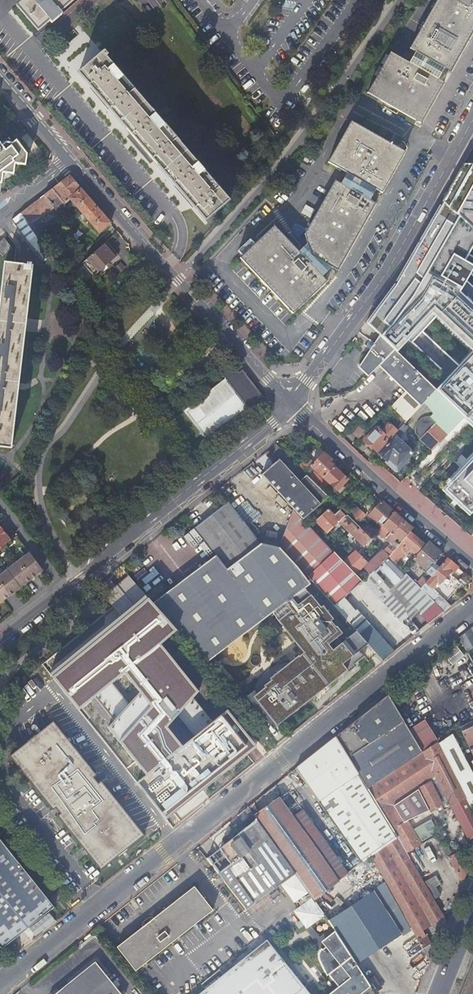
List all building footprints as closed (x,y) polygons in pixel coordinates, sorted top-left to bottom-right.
[(34,37),(61,15),(58,12),(73,0),(22,0),(16,6),(37,30),(32,34),(34,37)] [(444,68),(450,71),(469,37),(472,29),(472,0),(436,0),(409,48),(415,52),(444,68)] [(205,221),(228,200),(104,58),(106,56),(102,51),(77,74),(100,101),(140,146),(178,191),(205,221)] [(366,93),(421,123),(443,82),(438,79),(409,62),(390,52),(366,93)] [(415,52),(409,62),(438,79),(444,68),(415,52)] [(347,172),(375,188),(381,192),(405,151),(351,121),(328,161),(347,172)] [(2,182),(3,171),(14,174),(15,162),(25,165),(27,154),(15,138),(11,142),(5,141),(0,144),(0,143),(0,181),(2,182)] [(463,163),(452,183),(441,201),(472,230),(472,164),(463,163)] [(341,183),(369,200),(375,188),(347,172),(341,183)] [(99,234),(111,224),(101,212),(81,189),(69,176),(44,195),(52,206),(56,203),(60,209),(71,200),(99,234)] [(312,256),(332,267),(337,270),(358,235),(375,203),(369,200),(341,183),(335,180),(305,234),(308,243),(312,256)] [(28,224),(52,206),(44,195),(20,214),(28,224)] [(441,201),(433,216),(427,226),(409,256),(398,275),(385,296),(375,309),(368,318),(365,322),(380,336),(394,350),(433,388),(435,390),(472,428),(472,230),(441,201)] [(28,224),(29,227),(54,207),(52,206),(28,224)] [(322,276),(299,251),(275,225),(240,257),(292,313),(327,281),(322,276)] [(51,256),(37,236),(28,242),(35,252),(37,251),(45,261),(51,256)] [(0,242),(0,254),(2,256),(12,249),(4,239),(0,242)] [(94,277),(106,266),(111,262),(113,264),(120,258),(107,242),(82,263),(94,277)] [(322,276),(332,267),(312,256),(308,243),(299,251),(322,276)] [(80,265),(74,259),(61,270),(66,276),(80,265)] [(27,266),(5,264),(0,302),(0,448),(11,449),(33,267),(31,267),(32,265),(27,264),(27,266)] [(394,350),(380,336),(377,340),(375,343),(370,350),(358,367),(368,377),(378,366),(394,350)] [(364,346),(370,350),(375,343),(369,339),(366,342),(364,346)] [(409,396),(420,407),(424,403),(435,390),(433,388),(394,350),(378,366),(391,378),(407,394),(409,396)] [(221,398),(216,390),(188,413),(199,427),(214,415),(224,428),(249,408),(251,411),(266,400),(243,370),(240,373),(235,366),(223,374),(228,381),(234,388),(221,398)] [(222,385),(216,390),(221,398),(234,388),(228,381),(222,385)] [(406,421),(420,407),(409,396),(407,394),(393,408),(406,421)] [(367,430),(390,406),(383,400),(378,405),(374,402),(357,420),(367,430)] [(214,415),(199,427),(209,439),(224,428),(214,415)] [(376,428),(363,440),(369,446),(375,451),(387,439),(376,428)] [(411,453),(394,437),(378,454),(387,462),(395,470),(411,453)] [(311,466),(324,478),(334,467),(335,467),(330,462),(331,460),(327,457),(323,453),(311,466)] [(261,475),(294,509),(308,525),(331,503),(305,477),(300,481),(279,460),(271,466),(261,475)] [(334,467),(324,478),(323,480),(317,485),(322,490),(329,482),(338,491),(348,480),(341,474),(334,467)] [(310,478),(317,485),(323,480),(316,473),(310,478)] [(331,503),(333,501),(322,490),(317,485),(310,478),(307,475),(305,477),(331,503)] [(465,486),(458,478),(443,494),(472,520),(472,518),(472,478),(465,486)] [(389,507),(382,501),(376,509),(374,507),(371,510),(373,512),(369,516),(383,527),(395,512),(389,507)] [(212,515),(195,528),(217,556),(228,570),(261,543),(229,502),(212,515)] [(360,510),(360,509),(354,503),(345,513),(347,515),(351,519),(360,510)] [(280,545),(308,577),(318,568),(334,553),(308,525),(294,509),(287,527),(280,545)] [(328,533),(340,522),(335,516),(332,513),(329,510),(317,521),(328,533)] [(366,516),(360,510),(351,519),(358,525),(366,516)] [(346,517),(340,511),(335,516),(340,522),(346,517)] [(395,512),(383,527),(378,533),(391,544),(385,550),(383,549),(371,561),(372,562),(364,569),(370,575),(381,565),(389,557),(399,546),(395,542),(398,538),(402,542),(410,533),(414,528),(404,520),(395,512)] [(351,519),(347,515),(346,517),(340,522),(365,546),(372,539),(358,525),(351,519)] [(1,528),(0,527),(0,549),(10,541),(4,533),(1,528)] [(417,538),(410,533),(402,542),(399,546),(389,557),(393,561),(396,564),(407,552),(408,554),(413,549),(417,552),(424,544),(417,538)] [(440,568),(435,563),(443,554),(436,548),(429,542),(414,559),(428,571),(427,573),(431,577),(440,568)] [(185,582),(155,605),(207,664),(274,614),(310,587),(314,583),(308,577),(280,545),(261,543),(228,570),(217,556),(185,582)] [(343,563),(354,575),(367,563),(356,551),(343,563)] [(20,588),(20,587),(25,583),(35,575),(42,570),(29,552),(6,569),(6,570),(0,575),(0,603),(4,599),(15,591),(20,588)] [(343,563),(334,553),(318,568),(308,577),(314,583),(315,584),(322,593),(334,605),(344,596),(360,582),(354,575),(343,563)] [(389,557),(381,565),(384,569),(393,561),(389,557)] [(455,564),(448,558),(440,568),(431,577),(429,579),(421,588),(429,596),(436,603),(444,611),(451,606),(446,601),(458,588),(462,584),(452,575),(454,574),(459,568),(455,564)] [(370,575),(360,582),(414,636),(419,631),(410,618),(405,608),(388,592),(395,585),(393,583),(404,572),(403,571),(396,564),(393,561),(384,569),(381,565),(370,575)] [(395,585),(388,592),(405,608),(410,618),(418,612),(421,615),(433,606),(436,603),(429,596),(421,588),(404,572),(393,583),(395,585)] [(306,592),(313,601),(322,593),(315,584),(311,588),(306,592)] [(311,588),(310,587),(274,614),(301,650),(302,650),(304,654),(299,658),(298,657),(294,660),(295,661),(291,664),(284,664),(277,666),(273,667),(267,672),(264,675),(260,682),(256,691),(255,695),(255,701),(256,704),(259,706),(262,707),(279,728),(349,672),(350,674),(354,671),(357,669),(356,667),(367,658),(360,651),(368,644),(359,634),(351,641),(349,638),(347,638),(344,638),(341,640),(334,632),(337,629),(336,628),(337,627),(313,601),(306,592),(311,588)] [(368,644),(383,661),(394,652),(344,596),(334,605),(359,634),(368,644)] [(59,672),(53,676),(80,709),(124,673),(141,693),(109,729),(147,775),(139,782),(168,817),(170,815),(250,749),(254,746),(228,712),(183,746),(166,727),(198,692),(159,644),(176,632),(148,600),(143,603),(137,609),(59,672)] [(439,613),(433,606),(421,615),(427,623),(439,613)] [(459,638),(463,645),(466,651),(472,647),(472,632),(470,629),(459,638)] [(463,645),(456,649),(472,677),(472,663),(472,661),(466,651),(463,645)] [(302,650),(301,650),(288,661),(291,664),(295,661),(294,660),(298,657),(299,658),(304,654),(302,650)] [(374,706),(337,736),(368,788),(421,753),(409,731),(405,725),(388,695),(374,706)] [(459,728),(472,755),(472,719),(459,728)] [(409,731),(421,753),(438,742),(423,720),(409,731)] [(100,784),(99,783),(97,781),(96,779),(95,778),(98,776),(54,722),(11,757),(54,811),(57,808),(61,814),(58,816),(102,870),(146,836),(102,782),(100,784)] [(261,742),(269,735),(259,724),(251,730),(261,742)] [(472,809),(472,808),(472,775),(453,735),(438,743),(472,809)] [(361,864),(397,837),(368,788),(337,736),(318,751),(296,769),(361,864)] [(421,845),(408,821),(441,804),(444,810),(445,811),(448,810),(447,808),(451,806),(469,840),(472,842),(472,811),(472,809),(438,743),(438,742),(421,753),(368,788),(397,837),(406,853),(421,845)] [(314,900),(338,882),(279,799),(266,807),(254,816),(256,819),(295,874),(312,898),(314,900)] [(282,884),(295,874),(256,819),(234,837),(230,840),(220,848),(232,863),(225,868),(218,874),(225,881),(247,909),(282,884)] [(431,820),(414,830),(421,843),(439,832),(431,820)] [(55,907),(0,838),(0,945),(3,949),(5,946),(8,944),(55,907)] [(448,847),(443,850),(447,856),(462,883),(463,881),(468,868),(458,850),(451,853),(448,847)] [(430,924),(431,925),(439,920),(441,923),(445,923),(446,921),(434,900),(429,891),(409,858),(397,865),(397,866),(381,875),(430,961),(434,951),(425,935),(423,927),(426,926),(430,924)] [(220,885),(225,881),(218,874),(217,872),(215,874),(218,879),(217,880),(220,885)] [(312,898),(295,874),(282,884),(295,902),(298,900),(300,898),(305,904),(302,905),(310,916),(304,920),(308,927),(324,915),(312,899),(312,898)] [(118,947),(137,971),(213,910),(194,886),(154,918),(150,917),(146,920),(143,923),(143,927),(118,947)] [(429,891),(434,900),(440,896),(435,887),(429,891)] [(346,948),(356,964),(368,956),(381,948),(390,963),(409,952),(399,936),(402,935),(374,892),(329,920),(338,934),(346,948)] [(310,916),(302,905),(296,910),(304,920),(310,916)] [(312,925),(306,929),(318,953),(322,949),(323,948),(324,950),(328,947),(324,942),(336,932),(333,927),(321,937),(312,925)] [(371,987),(356,964),(346,948),(338,934),(336,932),(324,942),(328,947),(324,950),(323,948),(322,949),(322,950),(321,950),(321,951),(321,952),(320,952),(320,953),(320,954),(320,955),(320,956),(320,957),(320,958),(320,959),(321,959),(328,976),(330,974),(340,987),(332,993),(361,993),(371,987)] [(268,940),(201,993),(311,993),(268,940)] [(55,993),(115,993),(119,990),(96,961),(92,964),(93,965),(75,980),(61,991),(60,990),(55,993)]
